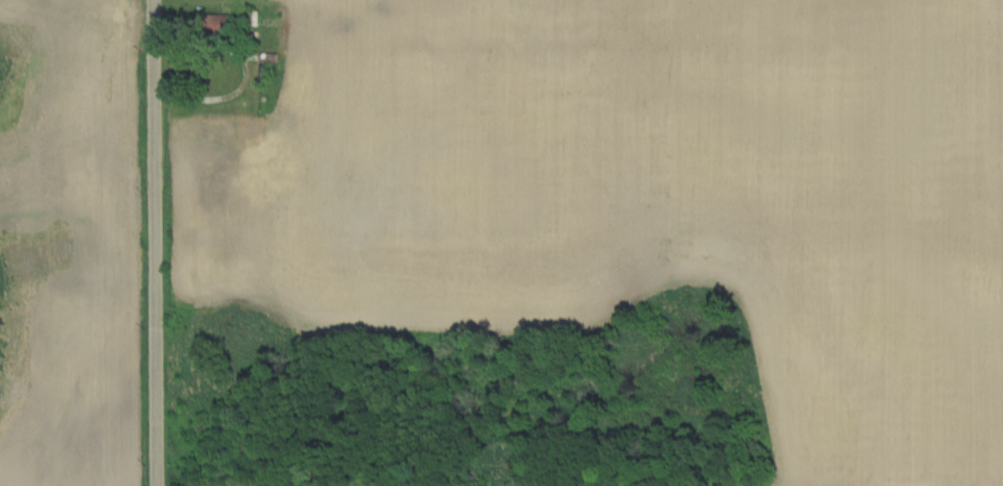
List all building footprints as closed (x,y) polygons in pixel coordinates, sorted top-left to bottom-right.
[(232,14),(206,14),(206,33),(232,33),(232,14)]
